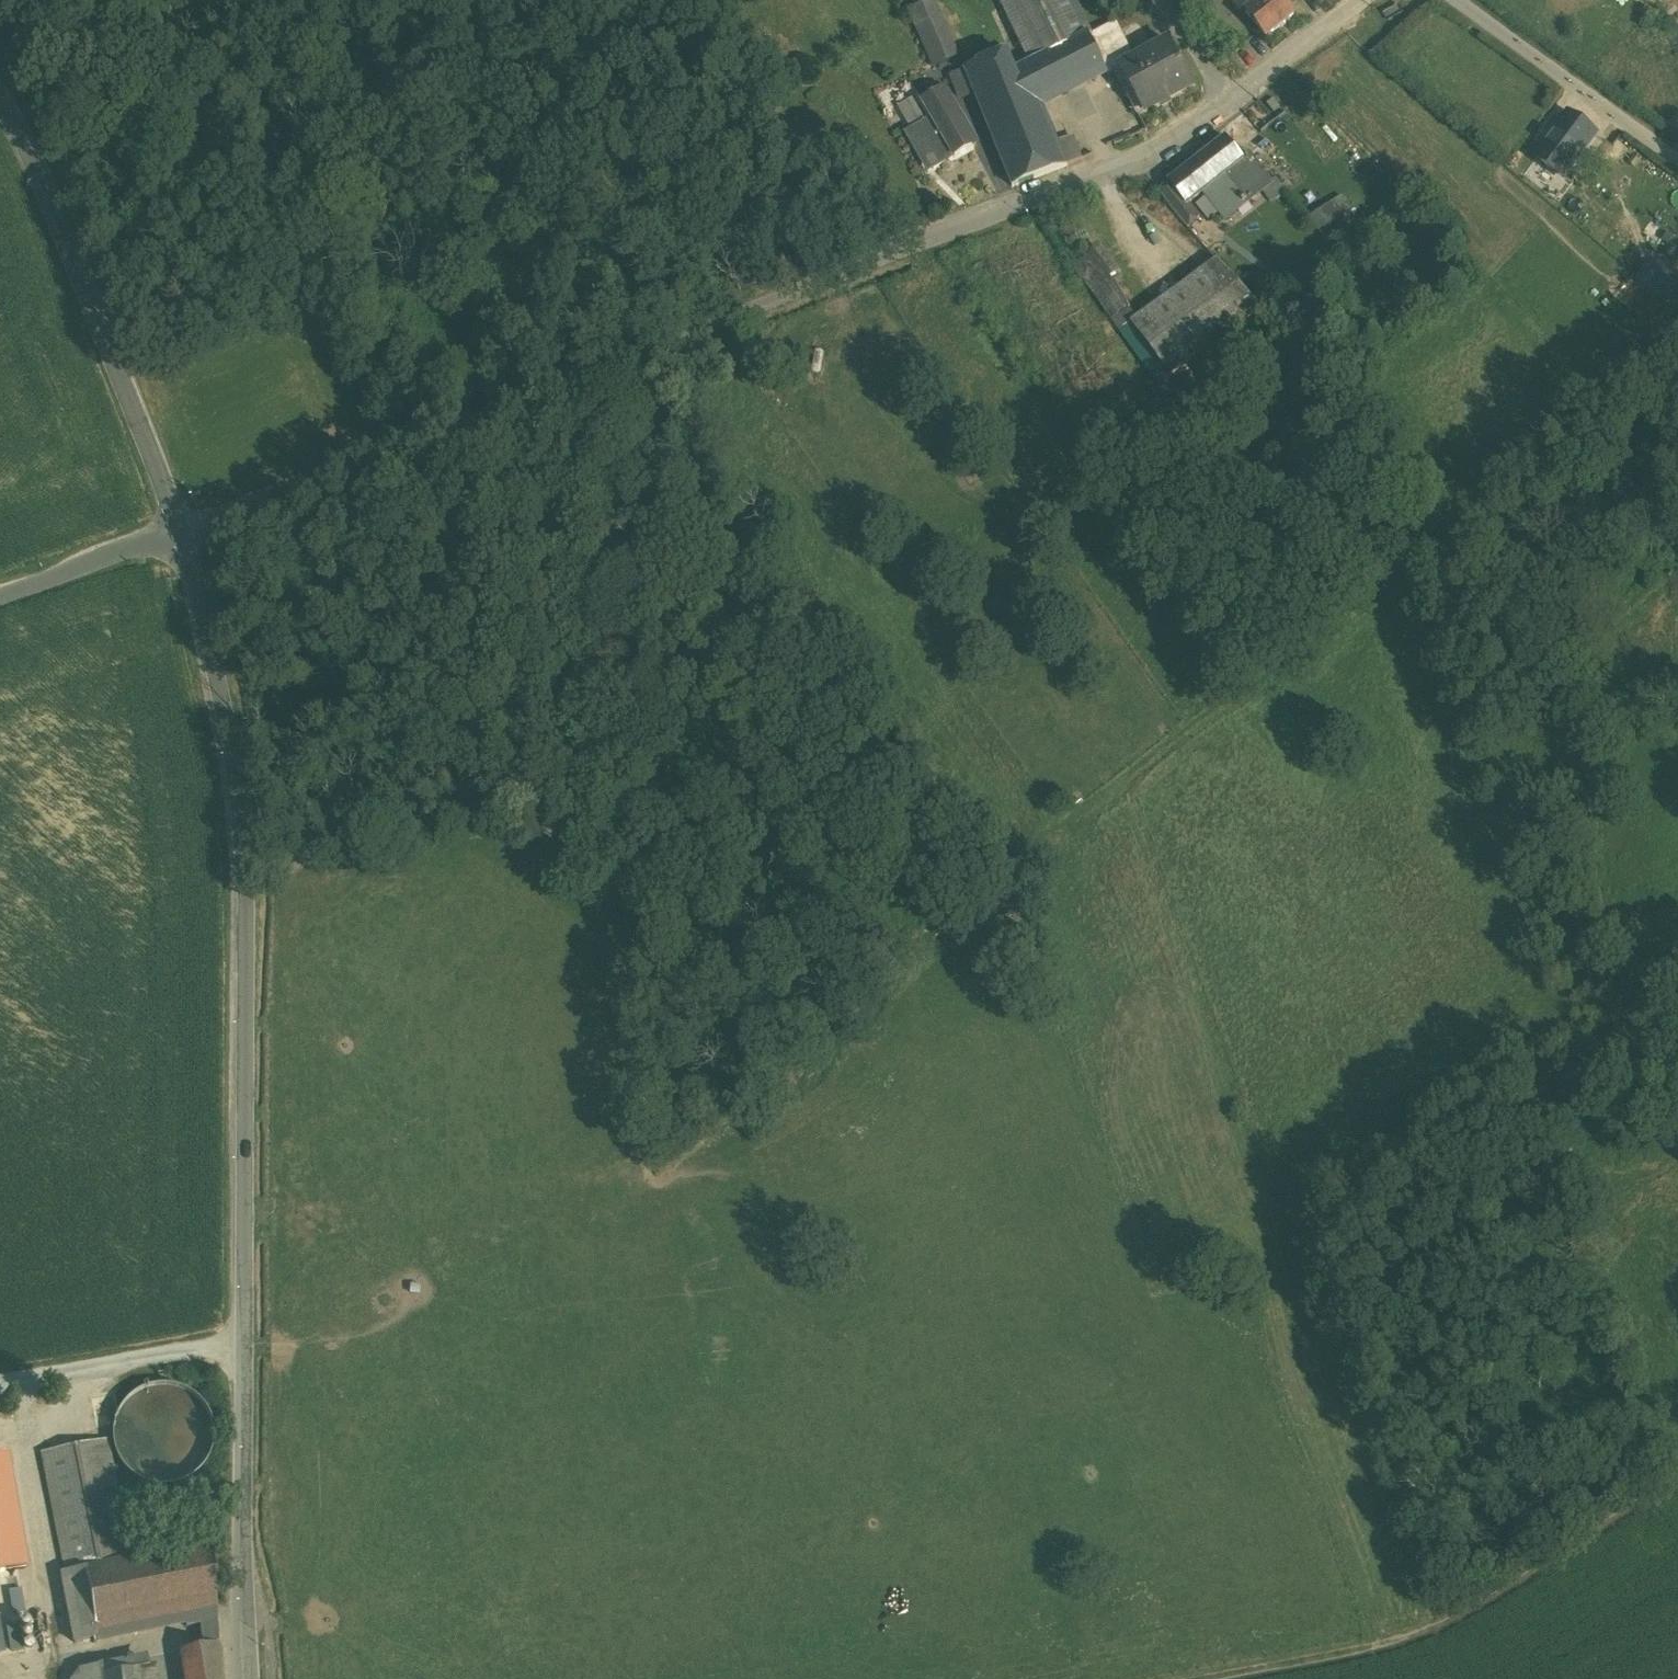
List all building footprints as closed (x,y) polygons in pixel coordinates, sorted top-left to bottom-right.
[(912,7),(935,66),(962,56),(940,0),(929,0),(912,7)] [(1025,46),(1080,18),(1071,0),(1001,0),(1025,46)] [(1282,0),(1260,0),(1258,2),(1245,13),(1265,38),(1294,15),(1282,0)] [(1090,38),(1080,18),(1025,46),(1052,97),(1123,60),(1126,66),(1135,61),(1117,24),(1090,38)] [(1126,66),(1120,70),(1143,112),(1193,85),(1171,42),(1135,61),(1126,66)] [(1052,97),(1025,46),(1008,55),(1022,88),(1030,84),(1038,103),(1052,97)] [(1022,88),(1008,55),(965,73),(973,91),(979,106),(1022,88)] [(965,73),(953,78),(961,96),(973,91),(965,73)] [(1038,103),(1030,84),(1022,88),(979,106),(1014,188),(1065,166),(1056,145),(1038,103)] [(939,85),(933,88),(936,93),(942,90),(939,85)] [(936,93),(922,101),(933,120),(935,124),(955,113),(942,90),(936,93)] [(974,146),(955,113),(935,124),(955,157),(974,146)] [(1592,135),(1568,118),(1550,142),(1555,145),(1550,152),(1568,166),(1592,135)] [(935,169),(955,157),(935,124),(933,120),(913,131),(935,169)] [(1561,175),(1548,166),(1545,169),(1540,165),(1543,162),(1548,154),(1537,145),(1544,137),(1535,130),(1507,164),(1526,180),(1535,168),(1542,173),(1540,175),(1554,185),(1561,175)] [(1249,154),(1235,136),(1229,141),(1242,159),(1249,154)] [(1083,158),(1074,138),(1056,145),(1065,166),(1083,158)] [(1229,141),(1226,138),(1205,154),(1222,177),(1243,160),(1242,159),(1229,141)] [(1568,166),(1550,152),(1548,154),(1543,162),(1548,166),(1561,175),(1568,166)] [(1222,177),(1205,154),(1188,167),(1206,190),(1222,177)] [(1206,190),(1204,191),(1226,218),(1272,182),(1249,154),(1242,159),(1243,160),(1222,177),(1206,190)] [(1206,190),(1188,167),(1169,182),(1170,183),(1187,205),(1189,203),(1189,204),(1189,203),(1204,191),(1206,190)] [(1187,205),(1170,183),(1159,192),(1188,229),(1200,218),(1189,204),(1189,203),(1187,205)] [(1112,279),(1095,251),(1075,265),(1113,318),(1130,309),(1112,279)] [(1218,261),(1131,323),(1169,377),(1261,310),(1218,261)] [(168,1483),(182,1480),(194,1473),(203,1463),(210,1450),(212,1437),(211,1423),(205,1410),(197,1399),(185,1391),(172,1386),(158,1386),(144,1389),(132,1396),(123,1407),(116,1419),(114,1433),(115,1447),(121,1460),(130,1471),(141,1479),(154,1483),(168,1483)] [(107,1439),(43,1452),(67,1571),(83,1568),(131,1558),(107,1439)] [(0,1450),(0,1572),(28,1567),(3,1450),(0,1450)] [(131,1558),(83,1568),(95,1626),(184,1608),(200,1605),(215,1602),(211,1543),(131,1558)] [(67,1571),(62,1572),(74,1643),(92,1639),(90,1628),(95,1626),(83,1568),(67,1571)] [(215,1602),(200,1605),(200,1623),(217,1622),(215,1602)] [(200,1605),(184,1608),(186,1625),(200,1623),(200,1605)] [(25,1651),(23,1623),(6,1624),(5,1613),(0,1613),(0,1653),(25,1651)] [(181,1649),(186,1678),(225,1678),(219,1643),(181,1649)] [(81,1669),(75,1678),(100,1678),(100,1675),(98,1666),(81,1669)] [(100,1675),(100,1678),(151,1678),(149,1667),(100,1675)]
